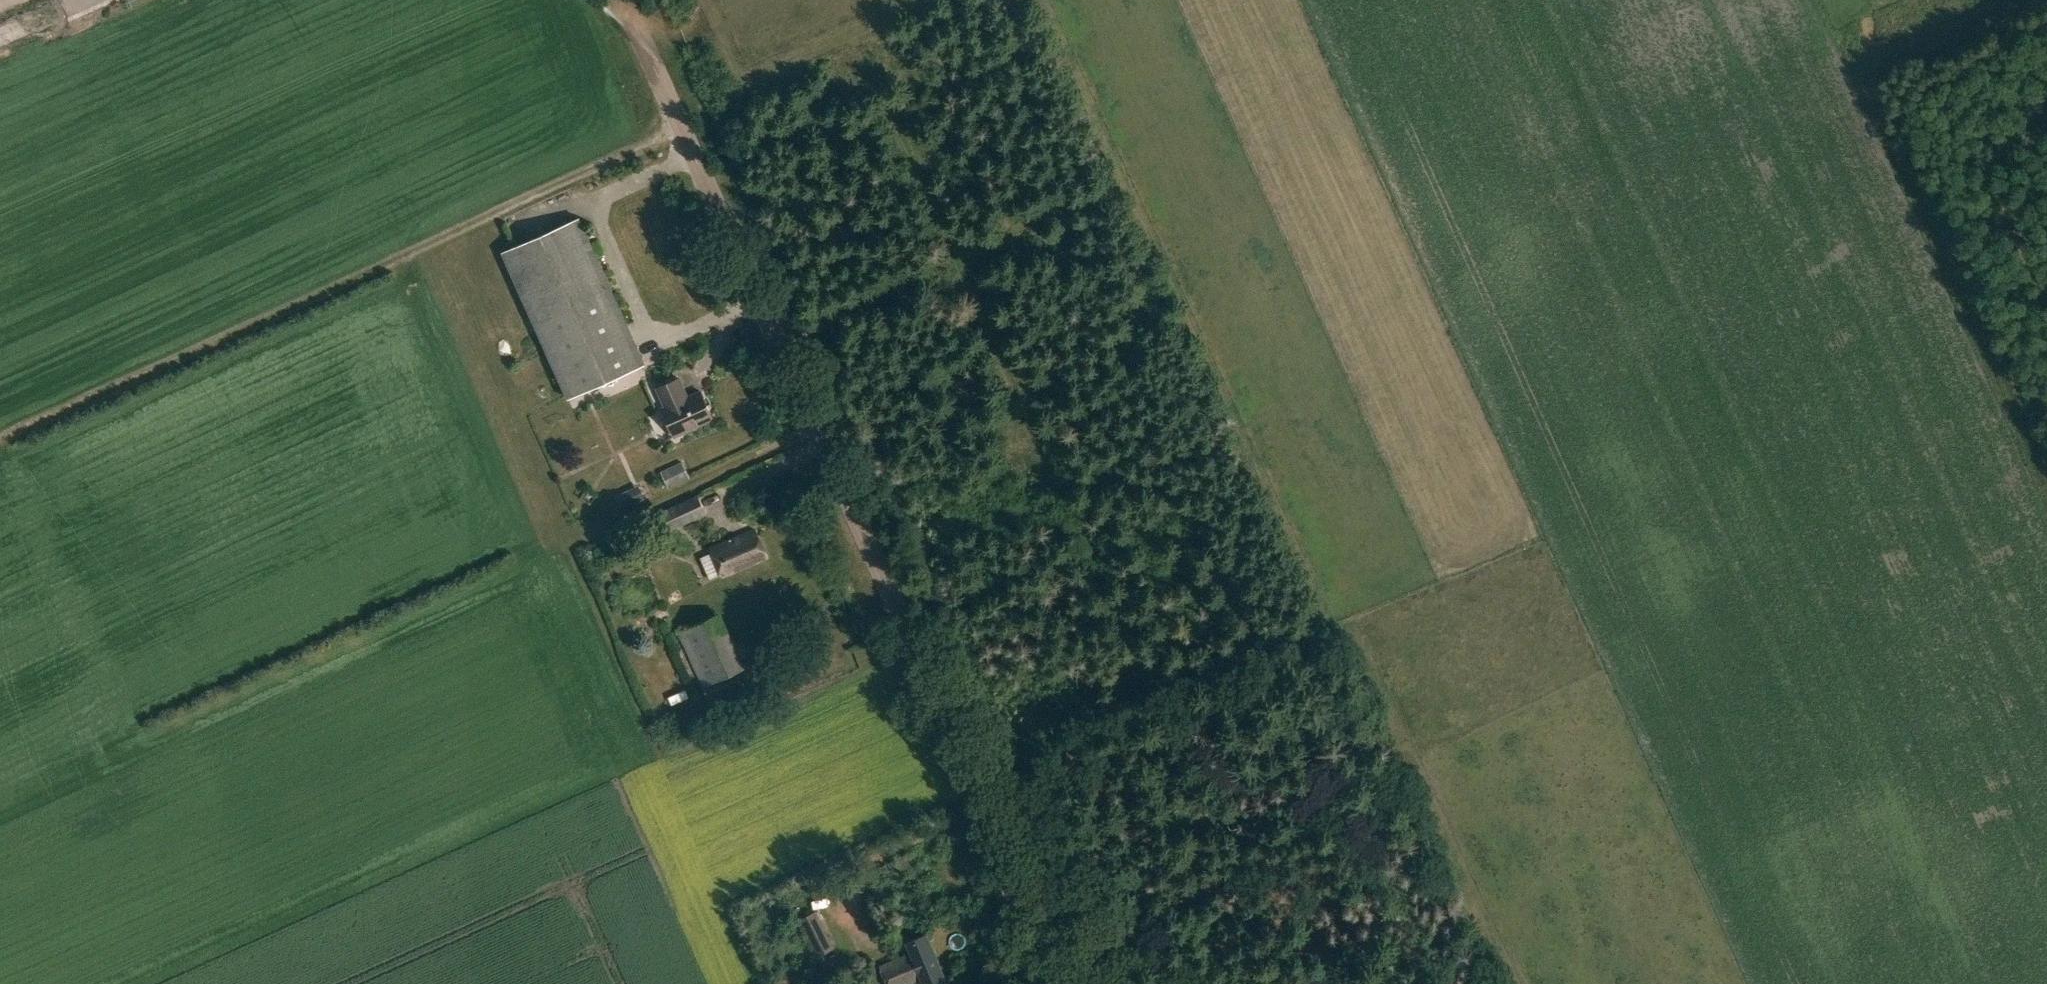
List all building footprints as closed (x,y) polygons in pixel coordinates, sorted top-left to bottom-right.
[(503,255),(568,401),(645,366),(580,221),(503,255)] [(679,380),(657,390),(666,410),(662,411),(674,438),(713,421),(701,394),(687,400),(679,380)] [(688,477),(681,460),(660,470),(668,487),(688,477)] [(696,501),(659,518),(668,537),(704,520),(696,501)] [(710,551),(722,579),(767,560),(755,532),(710,551)] [(720,612),(678,631),(703,686),(745,667),(720,612)] [(815,911),(797,919),(814,956),(832,948),(815,911)] [(885,983),(915,983),(921,982),(922,983),(941,983),(945,982),(927,935),(907,943),(912,956),(880,969),(885,983)] [(801,971),(774,983),(807,983),(801,971)]
